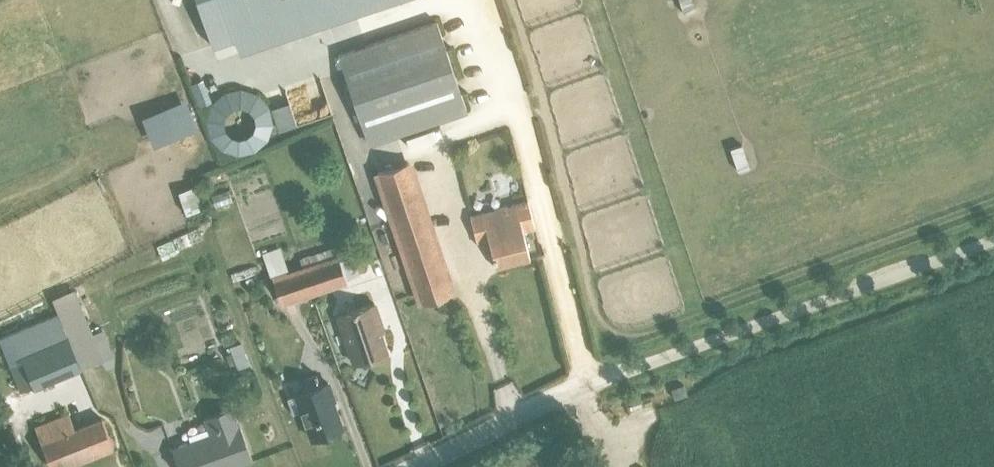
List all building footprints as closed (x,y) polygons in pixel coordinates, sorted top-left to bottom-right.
[(212,45),(236,36),(242,53),(403,0),(197,0),(212,45)] [(677,17),(689,12),(684,0),(669,0),(677,17)] [(689,8),(701,4),(700,0),(687,0),(689,8)] [(436,19),(338,52),(356,104),(370,144),(468,110),(436,19)] [(205,74),(195,79),(205,98),(215,93),(205,74)] [(242,85),(225,89),(212,101),(210,110),(209,113),(208,117),(209,120),(209,129),(210,134),(222,148),(238,153),(248,150),(254,147),(267,137),(274,120),(271,104),(259,91),(242,85)] [(290,99),(272,105),(281,128),(299,122),(290,99)] [(742,140),(730,146),(738,171),(750,167),(742,140)] [(379,171),(374,172),(417,303),(457,290),(413,159),(379,171)] [(195,183),(178,190),(186,213),(204,206),(195,183)] [(229,187),(211,194),(216,206),(233,199),(229,187)] [(528,198),(470,213),(477,242),(488,239),(496,267),(531,258),(524,230),(535,227),(528,198)] [(198,225),(174,237),(179,247),(203,236),(198,225)] [(171,238),(157,244),(162,256),(176,249),(171,238)] [(303,263),(314,293),(348,281),(347,277),(361,273),(353,249),(339,254),(336,243),(300,255),(303,263)] [(314,293),(303,263),(289,268),(281,244),(263,250),(281,304),(314,293)] [(238,279),(263,274),(261,260),(235,265),(238,279)] [(76,287),(53,296),(59,312),(81,367),(114,354),(104,327),(93,331),(76,287)] [(377,299),(336,313),(353,362),(390,350),(383,330),(387,329),(377,299)] [(0,336),(0,338),(20,390),(81,367),(59,312),(0,336)] [(206,339),(188,342),(191,354),(208,351),(206,339)] [(242,340),(230,344),(238,367),(250,363),(242,340)] [(359,361),(363,379),(375,376),(371,358),(359,361)] [(303,388),(287,396),(293,412),(302,409),(312,437),(343,425),(333,399),(337,398),(330,378),(320,382),(317,372),(300,377),(303,388)] [(172,445),(180,466),(229,466),(253,458),(233,405),(204,416),(207,426),(188,433),(191,439),(172,445)] [(34,424),(52,466),(65,466),(114,447),(101,415),(75,425),(69,410),(34,424)]
